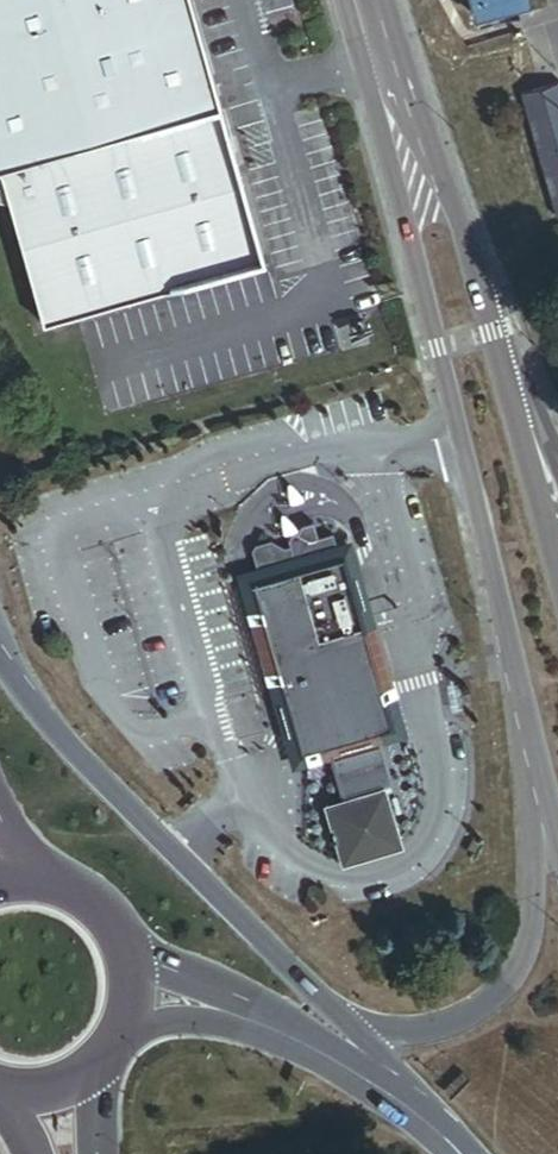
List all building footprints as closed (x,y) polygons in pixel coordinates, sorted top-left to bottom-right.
[(209,75),(53,118),(22,0),(0,0),(0,175),(41,322),(261,260),(231,153),(209,75)] [(53,118),(209,75),(188,0),(22,0),(53,118)] [(521,0),(467,0),(472,18),(522,3),(521,0)] [(553,85),(513,96),(549,221),(557,218),(557,101),(553,85)] [(383,692),(379,678),(383,671),(372,633),(365,628),(344,556),(338,558),(331,533),(308,539),(295,532),(290,533),(285,539),(287,545),(282,547),(269,540),(253,545),(249,550),(265,604),(258,606),(300,751),(314,748),(328,743),(344,798),(326,803),(342,860),(397,844),(379,784),(389,781),(376,740),(396,734),(400,727),(394,708),(387,703),(383,692)]
